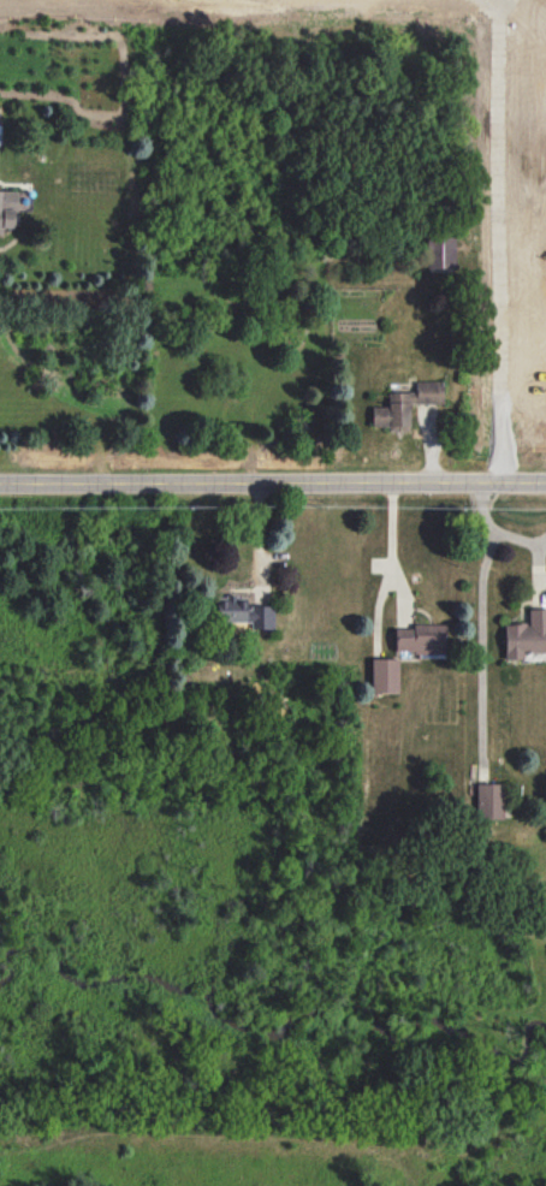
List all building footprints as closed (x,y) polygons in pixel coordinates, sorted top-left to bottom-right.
[(0,190),(0,233),(3,234),(3,227),(15,227),(15,190),(0,190)] [(455,267),(454,238),(429,238),(429,268),(455,267)] [(443,404),(443,382),(415,381),(415,392),(388,392),(388,407),(372,406),(371,429),(395,429),(395,420),(410,421),(410,403),(443,404)] [(273,629),(274,608),(246,606),(246,597),(220,596),(219,607),(217,607),(217,622),(246,623),(245,628),(273,629)] [(524,659),(524,652),(545,652),(545,609),(528,609),(528,624),(503,624),(503,659),(524,659)] [(445,624),(413,624),(413,629),(395,629),(395,652),(444,653),(445,624)] [(398,692),(397,658),(371,659),(371,693),(398,692)] [(506,818),(506,783),(477,783),(477,818),(506,818)]
